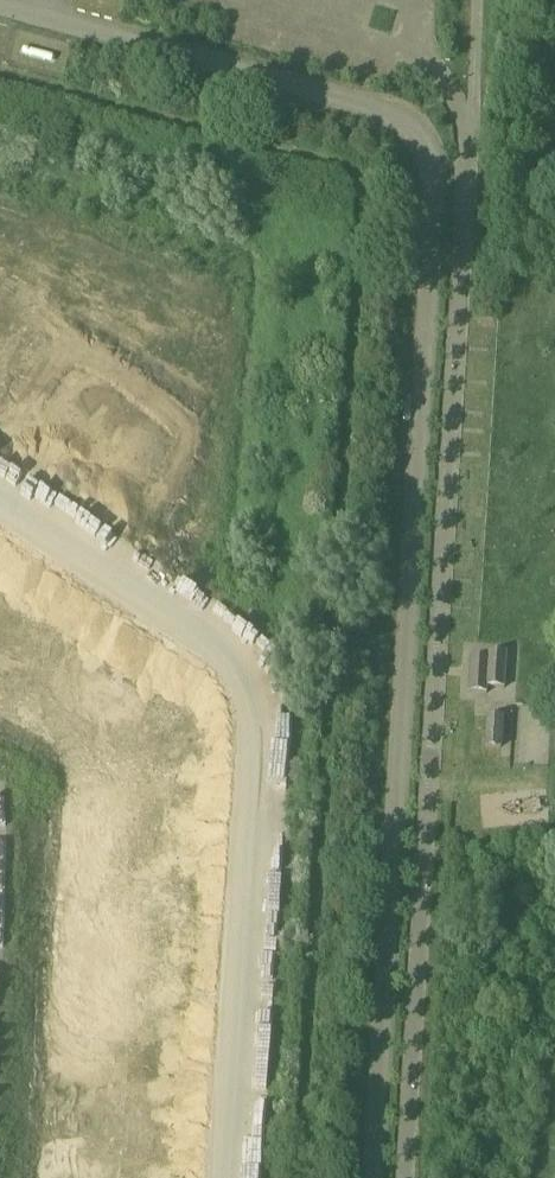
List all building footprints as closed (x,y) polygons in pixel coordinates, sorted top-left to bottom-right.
[(505,688),(507,654),(489,653),(489,659),(471,658),(468,692),(487,693),(488,687),(505,688)] [(501,749),(503,718),(488,717),(486,748),(501,749)] [(483,748),(483,731),(471,730),(470,749),(470,752),(483,752),(483,748)]
